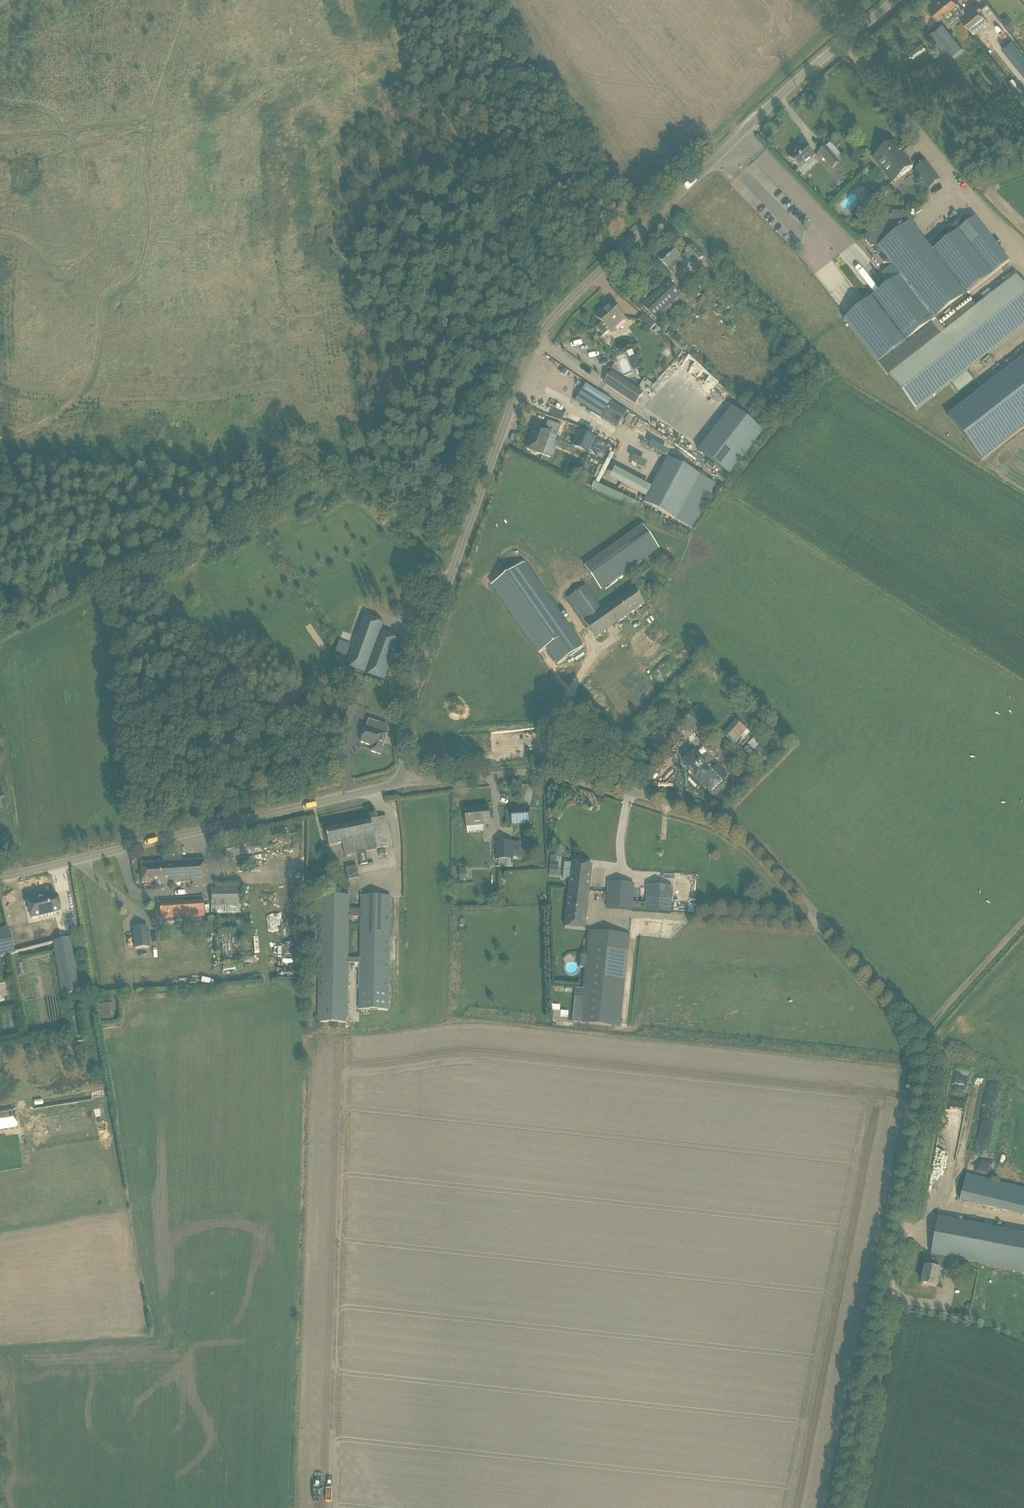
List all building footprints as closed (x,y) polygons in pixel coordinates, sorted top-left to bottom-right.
[(938,19),(942,15),(947,21),(956,14),(951,9),(950,10),(942,0),(935,0),(928,6),(938,19)] [(956,14),(959,18),(967,29),(968,28),(973,34),(987,22),(982,16),(981,17),(977,12),(981,9),(977,3),(965,13),(954,0),(942,0),(950,10),(951,9),(956,14)] [(1006,16),(1001,20),(1008,29),(1013,25),(1006,16)] [(961,47),(942,23),(933,31),(933,30),(927,35),(937,47),(943,42),(955,57),(962,52),(960,49),(961,47)] [(1001,47),(1023,77),(1023,57),(1011,40),(1001,47)] [(936,64),(920,75),(925,83),(941,71),(936,64)] [(894,142),(873,158),(892,183),(913,167),(894,142)] [(788,157),(799,170),(815,157),(805,145),(800,149),(799,148),(788,157)] [(818,153),(832,169),(840,162),(826,146),(818,153)] [(941,180),(926,161),(914,170),(929,189),(941,180)] [(864,203),(871,209),(884,196),(888,192),(881,185),(877,190),(864,203)] [(890,285),(872,298),(848,317),(845,320),(844,321),(878,364),(888,377),(915,411),(915,412),(949,385),(951,384),(958,392),(973,381),(966,372),(972,367),(1023,327),(1023,286),(1016,275),(976,307),(967,295),(1010,262),(975,217),(942,244),(936,236),(927,244),(913,227),(914,220),(911,220),(912,214),(905,213),(903,210),(901,213),(892,212),(892,216),(883,215),(882,222),(864,236),(864,239),(870,247),(875,247),(874,253),(876,253),(876,254),(883,264),(892,265),(893,265),(881,274),(890,285)] [(693,244),(683,253),(695,265),(705,256),(693,244)] [(686,264),(679,257),(670,248),(659,258),(668,268),(674,275),(686,264)] [(656,319),(680,295),(668,282),(643,306),(656,319)] [(597,328),(603,335),(604,336),(609,331),(610,332),(625,318),(611,303),(596,316),(602,323),(597,328)] [(651,329),(656,323),(644,314),(640,319),(651,329)] [(629,359),(633,371),(641,368),(636,356),(629,359)] [(948,417),(982,460),(1023,427),(1023,357),(948,417)] [(649,398),(643,394),(612,373),(605,383),(642,408),(649,398)] [(654,385),(651,389),(655,392),(660,386),(656,383),(654,385)] [(585,385),(576,401),(602,417),(608,407),(623,416),(627,411),(612,401),(585,385)] [(711,433),(698,451),(729,475),(743,458),(763,432),(732,407),(711,433)] [(527,449),(532,451),(533,453),(536,455),(539,454),(543,455),(551,434),(558,437),(561,426),(548,421),(545,429),(536,425),(527,449)] [(595,439),(596,438),(581,431),(574,447),(588,453),(589,454),(595,439)] [(638,433),(634,442),(669,456),(672,450),(662,446),(664,439),(646,432),(644,436),(638,433)] [(589,454),(588,453),(587,457),(604,465),(608,455),(605,453),(609,446),(595,439),(589,454)] [(716,483),(667,458),(644,503),(693,528),(716,483)] [(660,549),(643,525),(584,567),(601,590),(660,549)] [(525,565),(492,588),(539,655),(547,650),(558,666),(583,648),(525,565)] [(568,598),(590,630),(596,638),(645,604),(635,589),(603,612),(585,586),(568,598)] [(384,623),(365,616),(346,667),(384,681),(399,640),(380,633),(384,623)] [(336,651),(335,653),(341,655),(345,644),(339,641),(336,651)] [(683,720),(702,740),(712,730),(693,710),(683,720)] [(733,718),(721,732),(734,744),(747,730),(733,718)] [(369,720),(364,733),(361,742),(373,746),(371,751),(380,754),(387,734),(387,726),(369,720)] [(666,740),(660,732),(652,739),(658,746),(666,740)] [(468,745),(487,743),(486,733),(461,736),(461,741),(468,741),(468,745)] [(682,763),(712,793),(719,786),(725,780),(714,769),(696,751),(695,750),(689,756),(682,763)] [(490,822),(489,817),(488,807),(466,810),(468,833),(483,831),(482,823),(490,822)] [(511,808),(511,819),(512,825),(531,824),(530,808),(511,808)] [(392,846),(388,826),(386,817),(363,821),(370,851),(392,846)] [(370,851),(363,821),(326,829),(330,847),(343,844),(346,856),(370,851)] [(513,860),(511,860),(511,857),(520,857),(521,842),(511,841),(511,842),(494,842),(494,860),(499,860),(499,867),(505,868),(505,866),(513,866),(513,860)] [(192,885),(206,885),(204,860),(141,864),(142,882),(162,881),(162,884),(192,882),(192,885)] [(563,878),(571,879),(569,889),(589,891),(592,865),(572,863),(572,864),(564,863),(563,878)] [(348,879),(360,878),(358,866),(347,867),(348,879)] [(609,882),(607,908),(671,912),(671,901),(672,887),(648,885),(646,903),(632,902),(634,884),(609,882)] [(211,905),(240,905),(240,888),(211,888),(211,905)] [(565,928),(575,929),(585,930),(589,891),(569,889),(565,928)] [(57,895),(27,902),(31,919),(61,912),(57,895)] [(347,1023),(349,986),(345,986),(345,963),(358,963),(359,963),(359,982),(358,1010),(389,1010),(390,983),(391,898),(389,898),(361,897),(360,909),(347,909),(348,897),(319,896),(318,985),(317,1022),(347,1023)] [(160,903),(160,913),(161,919),(170,918),(170,922),(176,922),(176,918),(204,917),(203,901),(160,903)] [(216,935),(216,920),(207,921),(208,935),(216,935)] [(19,922),(11,924),(16,945),(24,944),(19,922)] [(147,927),(133,929),(135,948),(149,947),(147,927)] [(4,956),(11,954),(14,953),(13,952),(8,929),(7,928),(8,928),(0,930),(0,957),(4,956)] [(590,931),(589,941),(584,989),(576,988),(572,1021),(581,1023),(620,1027),(630,935),(590,931)] [(79,992),(70,940),(52,943),(61,995),(79,992)] [(100,1021),(115,1020),(114,1003),(99,1004),(100,1021)] [(0,1115),(0,1130),(18,1127),(16,1112),(0,1115)] [(986,1206),(1023,1216),(1023,1189),(992,1181),(986,1206)] [(939,1270),(946,1271),(949,1257),(978,1262),(978,1263),(1023,1272),(1023,1241),(985,1233),(987,1226),(984,1227),(938,1218),(931,1254),(929,1267),(925,1267),(922,1284),(932,1286),(936,1287),(939,1270)]
